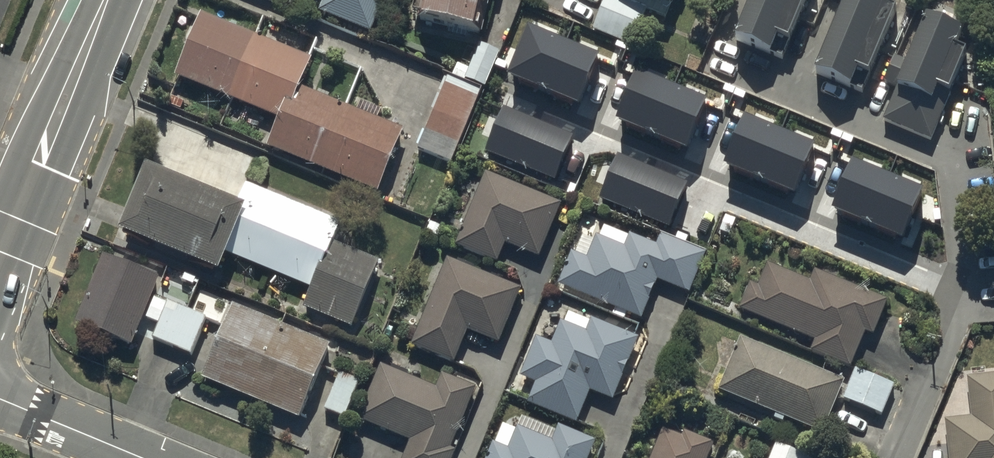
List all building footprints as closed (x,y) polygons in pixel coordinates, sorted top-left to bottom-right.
[(318,17),(368,39),(385,0),(325,0),(318,17)] [(422,24),(476,36),(485,0),(428,0),(422,24)] [(615,0),(606,0),(592,36),(630,52),(646,13),(615,0)] [(737,36),(771,51),(772,50),(785,55),(808,0),(753,0),(737,36)] [(818,68),(854,84),(855,82),(866,87),(898,12),(884,6),(887,0),(847,0),(818,68)] [(219,28),(200,20),(174,84),(277,127),(266,155),(378,200),(403,138),(376,127),(381,115),(359,106),(354,117),(329,107),(332,100),(315,92),(312,100),(299,95),(311,67),(293,59),(297,50),(279,43),(276,51),(234,34),(238,25),(223,18),(219,28)] [(910,60),(897,54),(887,77),(898,83),(885,114),(933,135),(969,53),(954,47),(960,34),(926,19),(910,60)] [(601,63),(531,34),(511,83),(581,112),(601,63)] [(497,52),(481,45),(464,86),(481,92),(497,52)] [(709,108),(639,79),(619,127),(689,156),(709,108)] [(425,133),(416,154),(450,168),(479,96),(446,82),(430,121),(427,120),(422,132),(425,133)] [(574,139),(506,111),(488,154),(556,182),(574,139)] [(817,152),(746,123),(726,172),(797,201),(817,152)] [(687,188),(619,160),(601,201),(670,230),(687,188)] [(925,198),(855,168),(834,217),(905,246),(925,198)] [(235,216),(142,178),(116,242),(216,284),(226,261),(310,295),(302,313),(352,334),(379,269),(334,250),(342,231),(245,192),(235,216)] [(559,209),(486,179),(456,251),(497,268),(504,250),(537,264),(559,209)] [(571,258),(558,291),(640,325),(656,287),(688,300),(706,258),(660,239),(655,252),(604,231),(599,243),(595,242),(594,245),(581,239),(573,259),(571,258)] [(158,280),(104,259),(77,327),(131,348),(158,280)] [(519,295),(447,264),(410,351),(452,369),(466,337),(496,350),(519,295)] [(813,348),(809,358),(849,375),(864,340),(872,343),(887,308),(814,277),(809,289),(766,271),(758,293),(749,289),(738,317),(813,348)] [(204,323),(153,303),(144,324),(158,329),(151,345),(189,360),(204,323)] [(328,351),(232,312),(202,385),(298,424),(328,351)] [(568,318),(564,329),(559,327),(551,349),(535,343),(519,383),(535,389),(527,408),(576,428),(589,396),(613,406),(638,344),(591,325),(590,327),(568,318)] [(843,388),(739,344),(717,398),(774,421),(772,424),(782,429),(784,425),(821,441),(843,388)] [(381,371),(358,426),(410,448),(406,457),(455,457),(456,457),(450,455),(476,394),(441,379),(435,394),(381,371)] [(893,388),(855,374),(843,405),(881,420),(893,388)] [(359,387),(339,378),(323,416),(344,424),(359,387)] [(967,382),(971,425),(945,427),(948,457),(993,457),(993,380),(967,382)] [(593,447),(556,433),(555,436),(522,424),(518,433),(516,433),(515,434),(502,429),(495,450),(492,449),(488,457),(589,457),(593,447)] [(714,450),(684,436),(682,442),(664,434),(653,457),(710,457),(714,450)] [(775,449),(772,457),(799,457),(775,449)]
